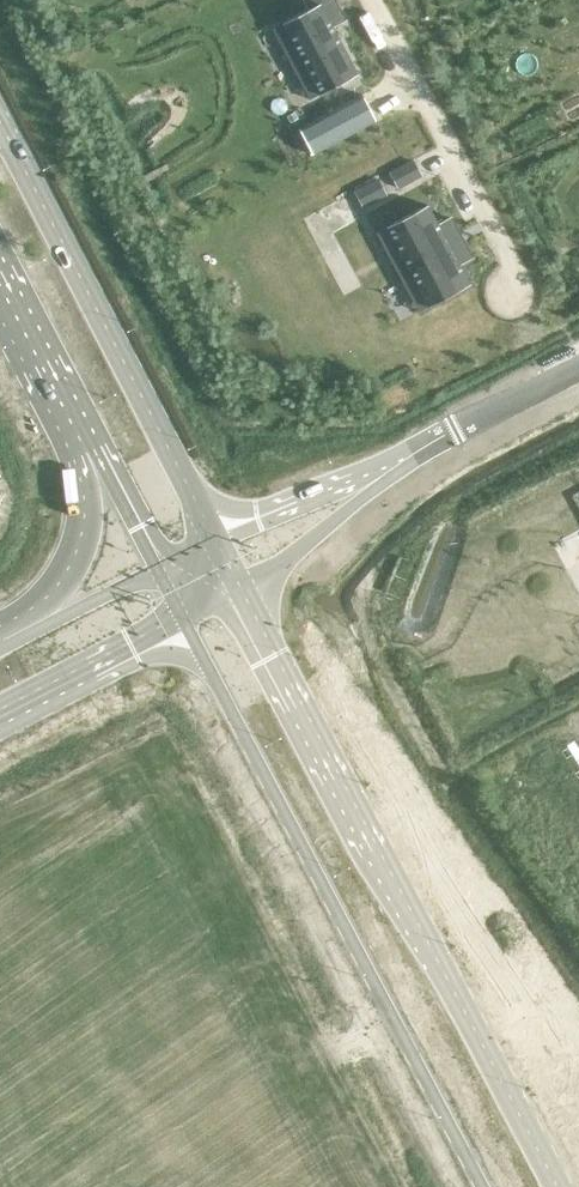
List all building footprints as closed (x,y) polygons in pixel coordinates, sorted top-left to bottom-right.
[(285,22),(323,93),(359,73),(334,26),(346,20),(335,0),(306,0),(310,8),(285,22)] [(362,94),(297,128),(312,157),(377,123),(362,94)] [(294,112),(287,116),(290,122),(297,118),(294,112)] [(397,170),(405,185),(427,173),(419,158),(397,170)] [(377,179),(355,191),(364,206),(385,194),(377,179)] [(430,205),(389,227),(431,306),(472,284),(462,265),(474,259),(452,218),(440,224),(430,205)]
